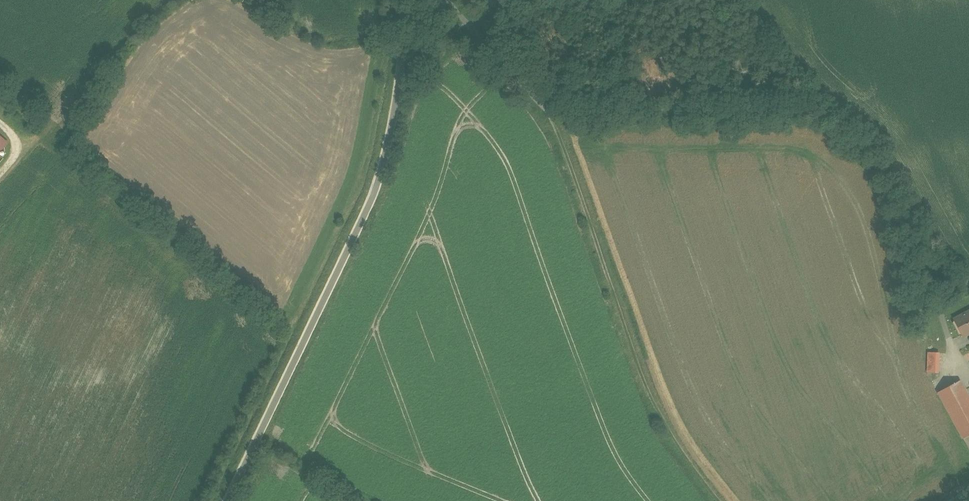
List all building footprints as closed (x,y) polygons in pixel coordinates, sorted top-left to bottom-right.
[(956,318),(965,338),(968,336),(968,312),(956,318)] [(937,373),(937,353),(925,352),(924,373),(937,373)] [(963,381),(939,393),(963,440),(965,439),(968,437),(968,392),(963,381)]
